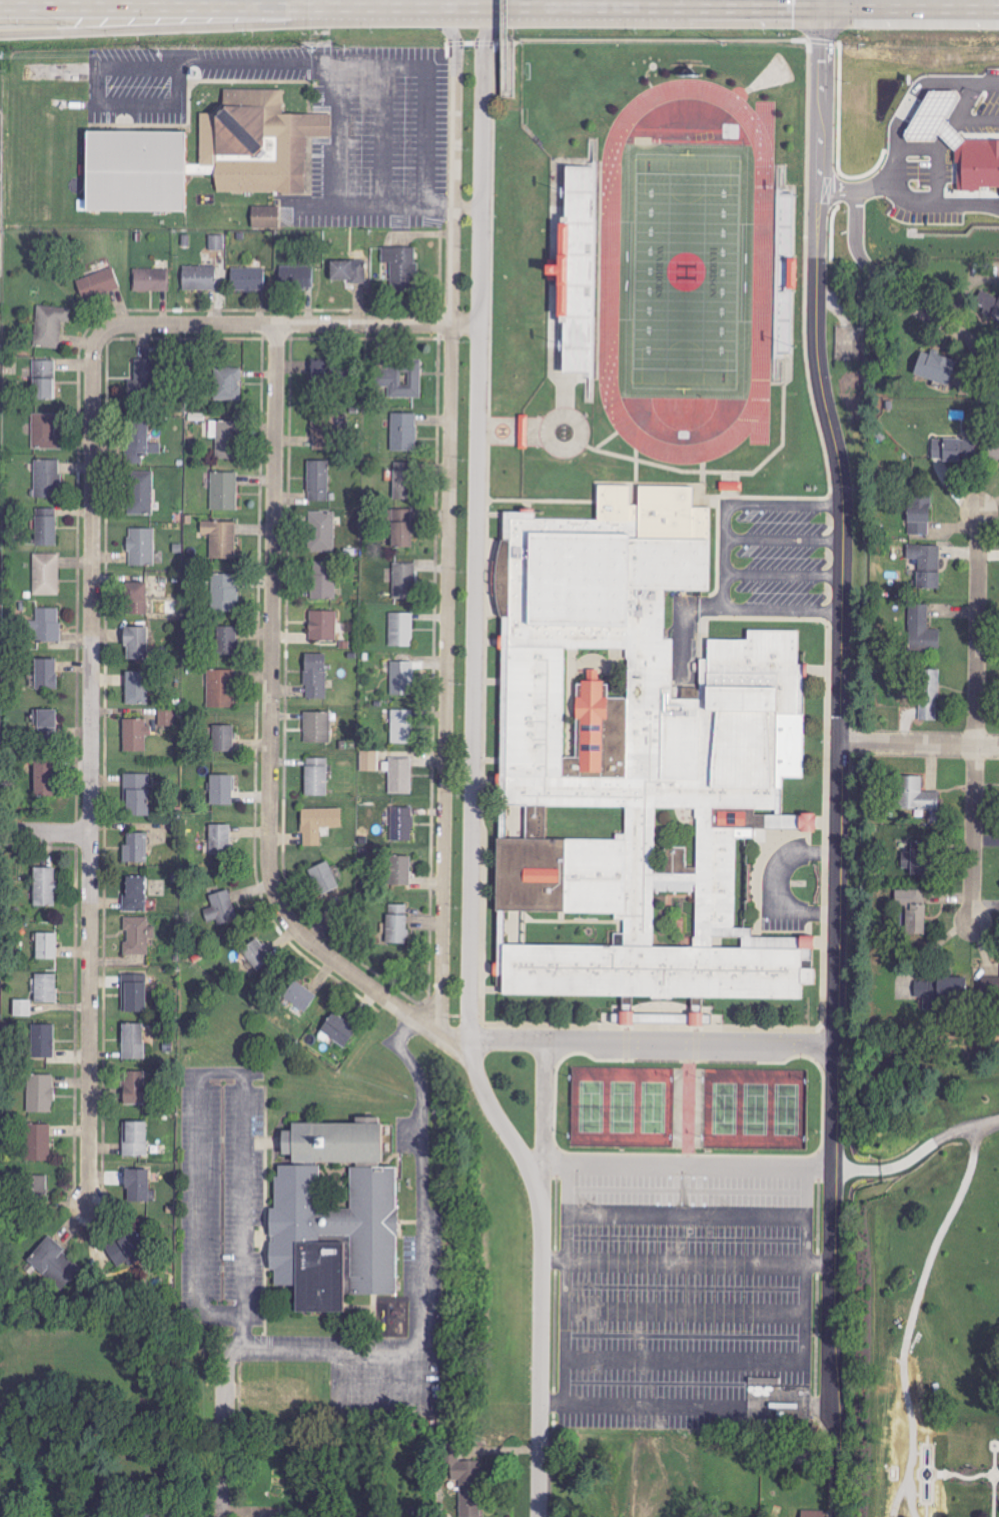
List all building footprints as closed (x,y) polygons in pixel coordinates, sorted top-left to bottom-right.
[(83,208),(84,129),(184,130),(183,163),(197,163),(198,111),(215,112),(221,105),(221,88),(279,88),(280,111),(328,111),(327,134),(302,135),(302,189),(214,189),(213,173),(183,173),(182,209),(83,208)] [(977,140),(944,126),(957,95),(957,94),(951,91),(925,91),(905,139),(911,142),(933,142),(934,140),(957,149),(956,191),(979,192),(981,187),(998,188),(998,140),(977,140)] [(594,374),(599,167),(565,167),(564,224),(555,224),(554,266),(540,266),(540,278),(554,278),(554,318),(562,318),(561,374),(594,374)] [(279,228),(280,207),(252,206),(251,227),(279,228)] [(209,251),(225,251),(225,235),(210,235),(209,251)] [(373,280),(392,280),(392,287),(417,288),(417,248),(374,247),(373,280)] [(326,261),(327,281),(351,280),(351,283),(366,283),(366,260),(326,261)] [(216,290),(217,266),(183,266),(183,290),(216,290)] [(288,287),(314,286),(313,266),(288,267),(288,287)] [(77,281),(85,302),(121,287),(112,267),(77,281)] [(265,268),(233,268),(232,291),(264,291),(265,268)] [(170,291),(170,269),(134,269),(134,292),(170,291)] [(979,289),(971,305),(998,318),(998,299),(979,289)] [(71,307),(36,306),(35,347),(61,348),(62,323),(71,323),(71,307)] [(946,386),(955,360),(929,352),(928,354),(919,352),(912,375),(946,386)] [(54,400),(55,360),(34,360),(33,399),(54,400)] [(136,381),(123,380),(122,398),(150,399),(152,360),(137,360),(136,381)] [(422,363),(382,362),(382,387),(389,387),(389,397),(421,398),(422,363)] [(243,369),(216,368),(216,401),(242,401),(243,369)] [(33,449),(57,449),(57,413),(32,414),(33,449)] [(312,450),(330,450),(331,413),(318,413),(318,422),(313,422),(312,450)] [(418,413),(392,413),(391,451),(417,451),(418,413)] [(528,416),(519,415),(519,449),(527,449),(528,416)] [(161,454),(161,444),(148,444),(148,421),(128,421),(127,464),(142,464),(142,453),(161,454)] [(217,438),(217,465),(236,466),(237,422),(211,421),(210,438),(217,438)] [(59,498),(60,460),(35,460),(35,498),(59,498)] [(329,461),(308,461),(308,502),(329,501),(329,461)] [(394,462),(393,500),(412,500),(413,463),(394,462)] [(154,471),(130,471),(129,514),(153,515),(154,471)] [(237,510),(238,473),(213,472),(211,510),(237,510)] [(743,492),(743,483),(720,482),(719,491),(743,492)] [(502,992),(802,998),(800,985),(814,985),(814,968),(801,968),(801,960),(811,960),(811,938),(752,935),(753,926),(733,926),(735,829),(815,830),(816,814),(781,814),(783,778),(802,776),(805,664),(798,662),(799,630),(749,629),(749,639),(709,638),(708,658),(700,657),(699,697),(672,698),(673,637),(664,638),(665,590),(709,590),(711,537),(710,506),(692,507),(693,488),(640,486),(638,518),(534,515),(534,507),(503,508),(503,539),(496,572),(502,615),(497,907),(499,962),(502,992)] [(908,535),(930,535),(931,493),(909,492),(908,535)] [(56,547),(57,509),(36,508),(36,546),(56,547)] [(390,510),(391,549),(412,548),(411,509),(390,510)] [(309,552),(335,553),(336,512),(310,511),(309,552)] [(236,558),(237,522),(202,521),(202,534),(211,534),(211,558),(236,558)] [(155,528),(129,528),(128,566),(154,566),(155,528)] [(939,590),(940,546),(907,545),(907,559),(917,560),(917,589),(939,590)] [(34,596),(60,595),(60,553),(34,554),(34,596)] [(312,600),(336,600),(336,562),(313,561),(312,600)] [(393,597),(412,598),(412,584),(419,584),(419,565),(394,565),(393,597)] [(211,611),(236,612),(238,574),(213,574),(211,611)] [(147,583),(126,584),(126,615),(148,614),(147,583)] [(940,651),(940,630),(929,629),(929,605),(909,604),(908,650),(940,651)] [(61,608),(37,608),(37,642),(61,643),(61,608)] [(337,642),(337,611),(310,611),(310,642),(337,642)] [(413,647),(414,613),(389,613),(389,646),(413,647)] [(238,654),(237,626),(217,627),(217,654),(238,654)] [(127,660),(147,660),(148,628),(123,627),(123,647),(127,648),(127,660)] [(326,699),(327,655),(305,654),(304,699),(326,699)] [(35,690),(57,689),(57,659),(35,660),(35,690)] [(391,695),(414,695),(414,662),(392,662),(391,695)] [(209,708),(234,707),(233,670),(208,671),(209,708)] [(938,721),(939,670),(921,670),(920,721),(938,721)] [(147,705),(148,672),(126,672),(126,705),(147,705)] [(56,710),(37,710),(36,735),(56,736),(56,710)] [(412,744),(413,710),(392,710),(391,744),(412,744)] [(331,743),(331,713),(305,712),(304,742),(331,743)] [(124,752),(147,752),(147,736),(150,736),(149,719),(123,719),(124,752)] [(213,751),(233,752),(234,726),(214,725),(213,751)] [(360,771),(378,772),(378,751),(361,751),(360,771)] [(50,790),(48,757),(33,758),(35,791),(50,790)] [(305,796),(327,796),(328,758),(306,758),(305,796)] [(389,792),(411,793),(412,760),(390,759),(389,792)] [(150,775),(125,774),(124,817),(149,817),(150,775)] [(235,805),(234,776),(211,776),(211,805),(235,805)] [(899,777),(900,810),(939,809),(939,792),(923,792),(922,777),(899,777)] [(302,847),(321,846),(321,828),(343,827),(342,808),(302,809),(302,847)] [(413,808),(391,808),(391,842),(413,842),(413,808)] [(230,854),(230,825),(210,825),(210,854),(230,854)] [(148,834),(126,834),(126,845),(123,845),(123,863),(148,863),(148,834)] [(901,851),(902,869),(910,869),(910,877),(925,876),(924,850),(901,851)] [(410,886),(411,856),(391,856),(390,886),(410,886)] [(309,869),(320,896),(339,888),(328,861),(309,869)] [(55,868),(33,868),(33,907),(55,907),(55,868)] [(124,912),(147,912),(146,878),(124,878),(124,912)] [(209,897),(220,926),(239,919),(229,890),(209,897)] [(925,936),(926,891),(896,890),(895,907),(906,907),(905,935),(925,936)] [(387,944),(408,945),(409,905),(388,904),(387,944)] [(149,917),(125,918),(126,942),(123,942),(123,955),(148,955),(148,939),(156,939),(155,926),(149,927),(149,917)] [(57,933),(36,933),(35,960),(57,960),(57,933)] [(241,951),(258,972),(274,959),(257,938),(241,951)] [(35,1003),(56,1003),(57,974),(35,974),(35,1003)] [(146,1013),(146,975),(123,975),(123,1013),(146,1013)] [(283,998),(305,1012),(316,996),(295,981),(283,998)] [(13,1017),(31,1017),(32,1000),(14,1000),(13,1017)] [(345,1048),(358,1029),(333,1012),(320,1031),(345,1048)] [(619,1027),(632,1027),(632,1014),(619,1014),(619,1027)] [(689,1028),(703,1028),(702,1014),(688,1014),(689,1028)] [(55,1025),(32,1024),(32,1058),(54,1059),(55,1025)] [(144,1024),(122,1024),(123,1060),(145,1059),(144,1024)] [(145,1072),(123,1072),(124,1105),(145,1105),(145,1072)] [(54,1076),(28,1075),(27,1113),(53,1114),(54,1076)] [(397,1297),(397,1169),(381,1169),(381,1119),(357,1119),(357,1125),(291,1125),(291,1132),(281,1132),(281,1156),(291,1156),(291,1167),(275,1167),(275,1209),(269,1209),(269,1244),(268,1244),(268,1271),(274,1271),(274,1287),(293,1287),(293,1313),(343,1313),(343,1296),(397,1297)] [(147,1158),(148,1123),(123,1122),(123,1158),(147,1158)] [(50,1125),(26,1126),(27,1162),(51,1161),(50,1125)] [(149,1171),(125,1170),(124,1203),(148,1203),(149,1171)] [(48,1199),(47,1175),(26,1176),(26,1200),(48,1199)] [(116,1264),(145,1251),(135,1231),(107,1245),(116,1264)] [(51,1282),(57,1276),(62,1281),(77,1264),(47,1237),(22,1265),(33,1274),(37,1270),(51,1282)] [(481,1460),(460,1461),(460,1452),(450,1452),(451,1480),(460,1480),(461,1516),(482,1516),(481,1460)]
